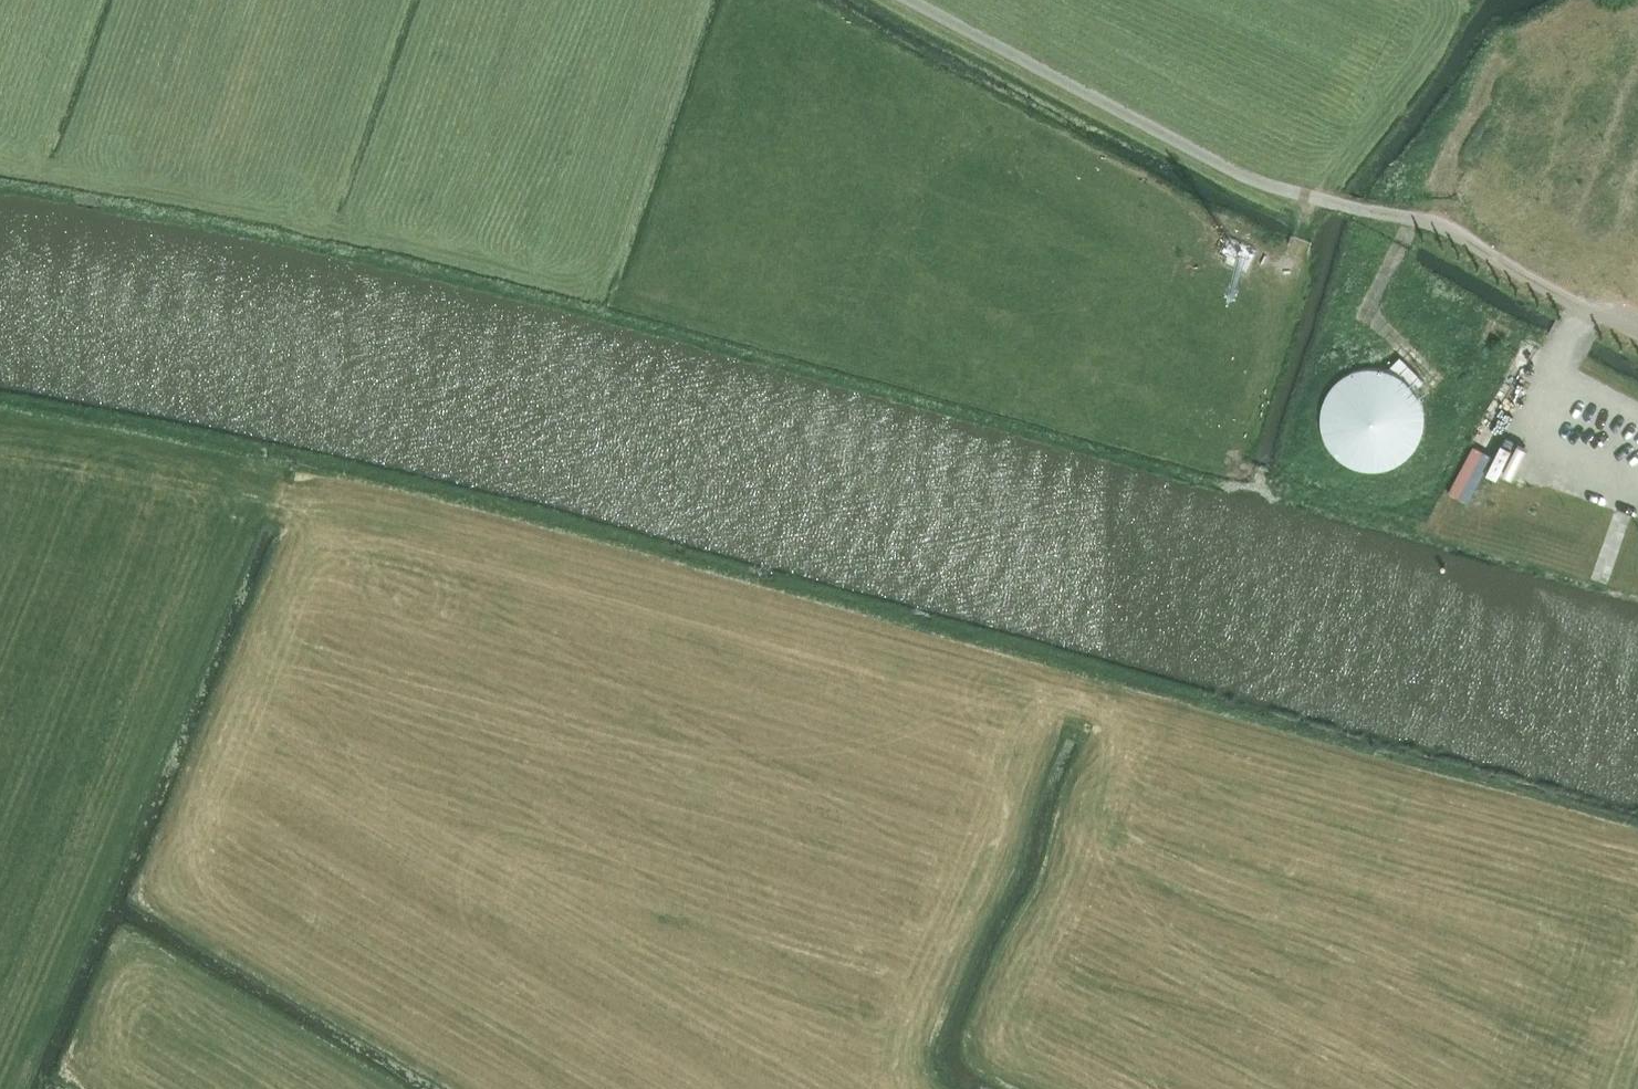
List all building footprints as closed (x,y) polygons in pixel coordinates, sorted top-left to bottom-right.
[(1371,467),(1387,467),(1401,462),(1414,453),(1424,442),(1430,427),(1432,412),(1429,397),(1423,383),(1422,382),(1424,380),(1430,374),(1407,350),(1400,356),(1394,362),(1384,360),(1369,360),(1354,365),(1341,373),(1331,385),(1325,399),(1323,415),(1326,430),(1333,444),(1343,455),(1356,463),(1371,467)]
